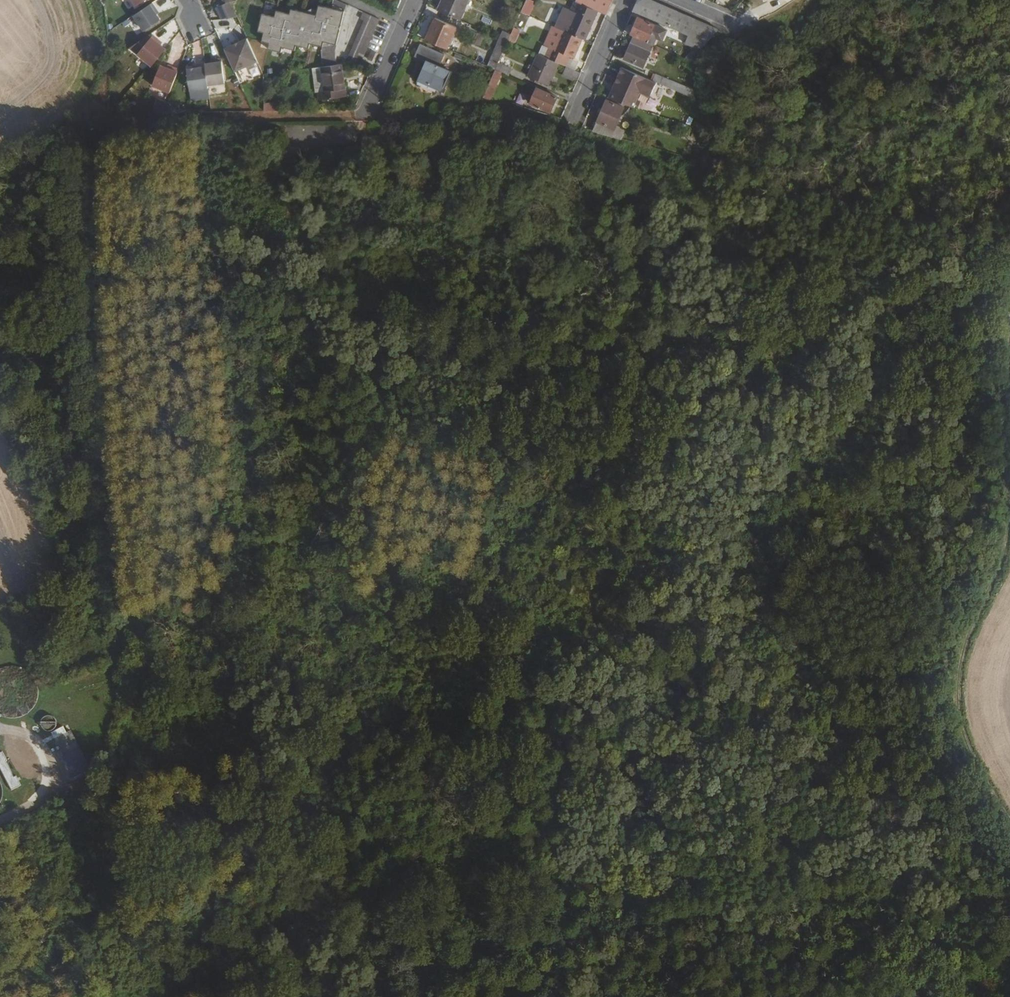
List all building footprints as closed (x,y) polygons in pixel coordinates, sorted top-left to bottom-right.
[(256,32),(262,33),(260,42),(268,44),(266,50),(280,53),(281,48),(293,51),(295,46),(307,49),(308,44),(320,47),(319,52),(322,68),(323,67),(335,66),(333,52),(343,11),(346,5),(335,0),(334,0),(330,9),(317,6),(313,20),(301,17),(302,13),(289,10),(288,14),(274,11),(273,17),(260,14),(256,32)] [(439,11),(460,21),(469,0),(444,0),(439,11)] [(535,1),(533,0),(525,0),(520,12),(530,15),(535,1)] [(575,2),(578,4),(597,12),(606,16),(613,0),(575,0),(575,2)] [(688,35),(684,44),(694,49),(699,51),(718,30),(650,0),(638,0),(637,0),(633,11),(688,35)] [(236,15),(229,1),(216,7),(221,19),(236,15)] [(157,10),(152,3),(135,15),(145,30),(160,20),(157,14),(155,11),(157,10)] [(578,4),(565,32),(582,40),(584,40),(597,12),(578,4)] [(363,21),(347,58),(348,64),(360,62),(379,19),(363,12),(360,19),(363,21)] [(435,18),(425,40),(446,49),(456,27),(435,18)] [(623,32),(633,36),(653,45),(657,35),(662,37),(665,31),(638,18),(633,28),(627,25),(623,32)] [(565,32),(562,31),(553,27),(545,46),(549,48),(545,57),(563,65),(565,66),(570,56),(574,58),(582,40),(565,32)] [(502,31),(500,38),(507,41),(510,35),(502,31)] [(137,54),(152,66),(166,49),(160,44),(157,42),(159,40),(153,35),(137,54)] [(633,36),(623,60),(643,68),(653,45),(633,36)] [(500,38),(487,66),(495,70),(497,64),(498,63),(507,41),(500,38)] [(233,46),(224,49),(235,72),(257,62),(247,39),(239,43),(233,46)] [(426,63),(418,81),(428,86),(429,84),(443,90),(451,72),(439,66),(444,55),(420,45),(416,53),(435,61),(433,66),(426,63)] [(694,49),(685,59),(690,61),(699,51),(694,49)] [(414,57),(426,63),(433,66),(435,61),(416,53),(414,57)] [(539,54),(529,76),(553,86),(563,65),(545,57),(539,54)] [(566,65),(574,69),(578,61),(570,57),(566,65)] [(205,63),(208,84),(224,82),(221,58),(213,59),(214,62),(211,63),(205,63)] [(208,84),(205,63),(197,65),(197,68),(187,69),(190,90),(208,87),(208,84)] [(497,64),(495,70),(501,72),(509,76),(512,69),(498,63),(497,64)] [(323,67),(326,92),(320,93),(321,101),(349,96),(345,64),(335,66),(323,67)] [(153,85),(170,92),(179,69),(171,66),(170,69),(167,67),(161,65),(153,85)] [(566,66),(562,76),(573,81),(574,78),(578,80),(581,72),(566,66)] [(315,69),(318,93),(320,93),(326,92),(323,67),(322,68),(315,69)] [(621,68),(613,85),(617,85),(618,91),(615,91),(611,99),(633,106),(639,93),(649,97),(655,83),(621,68)] [(495,70),(480,104),(487,104),(501,72),(495,70)] [(686,93),(689,87),(656,74),(654,81),(686,93)] [(537,88),(530,104),(549,112),(556,96),(537,88)] [(605,100),(592,127),(611,132),(612,130),(616,132),(618,127),(614,125),(622,108),(605,100)] [(277,110),(277,102),(265,102),(265,110),(277,110)] [(2,716),(8,718),(11,718),(17,718),(22,716),(27,714),(31,710),(33,708),(36,703),(38,697),(39,692),(38,687),(36,681),(33,677),(31,674),(27,670),(22,668),(19,666),(13,666),(8,666),(2,668),(0,669),(0,715),(2,716)] [(57,726),(57,723),(57,720),(54,717),(52,715),(49,715),(45,716),(43,718),(41,720),(41,723),(41,726),(43,728),(45,730),(49,731),(52,731),(54,729),(57,726)] [(70,730),(55,738),(65,757),(80,749),(70,730)] [(34,760),(35,755),(34,750),(32,746),(30,745),(26,742),(21,741),(17,742),(13,745),(10,748),(8,753),(8,755),(9,760),(11,764),(15,767),(19,768),(21,769),(24,768),(28,767),(32,764),(34,760)] [(0,753),(0,768),(11,790),(21,785),(16,775),(14,777),(6,761),(8,760),(3,751),(0,753)] [(80,760),(72,767),(78,775),(87,767),(80,760)]
